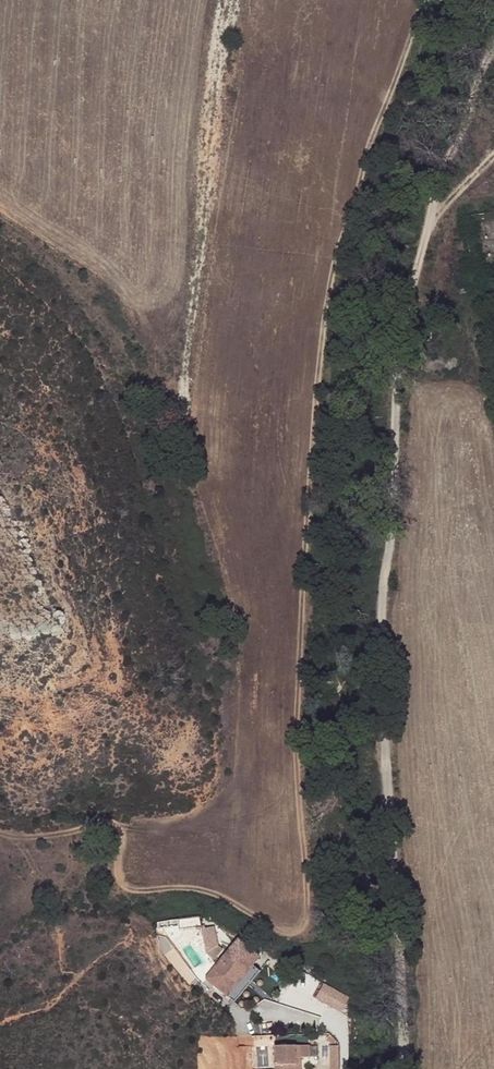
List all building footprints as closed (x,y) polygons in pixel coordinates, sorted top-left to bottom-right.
[(206,955),(221,953),(217,924),(202,927),(206,955)] [(206,978),(226,996),(254,967),(234,948),(206,978)] [(261,973),(254,967),(226,996),(233,1003),(261,973)] [(344,1011),(352,995),(324,982),(317,998),(344,1011)] [(268,1064),(292,1064),(292,1050),(287,1050),(287,1043),(292,1043),(300,1043),(300,1031),(265,1031),(266,1064),(268,1064)] [(262,1054),(251,1055),(251,1064),(262,1064),(262,1054)] [(251,1064),(251,1055),(242,1055),(242,1064),(243,1065),(251,1064)] [(331,1061),(322,1061),(322,1068),(331,1068),(331,1061)]
